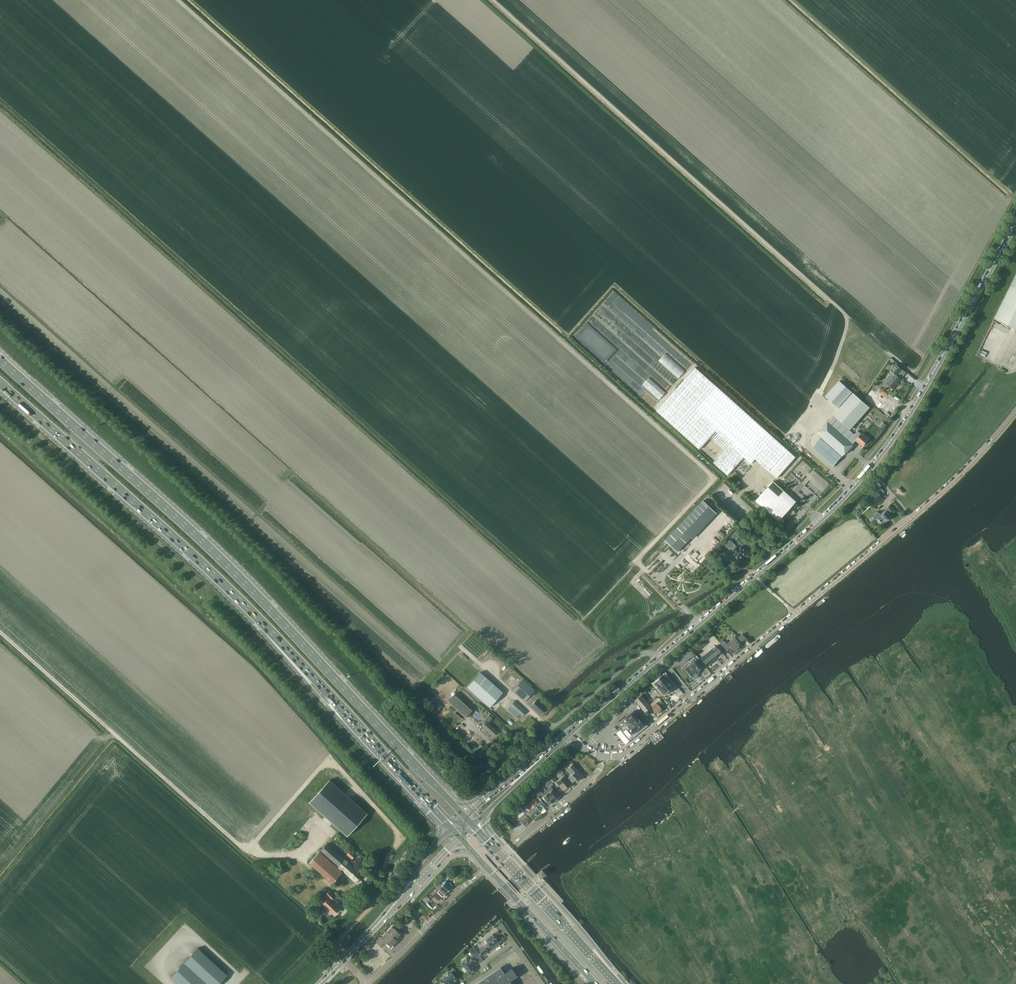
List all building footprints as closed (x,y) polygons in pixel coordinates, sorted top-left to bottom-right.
[(995,318),(1015,329),(1015,275),(995,318)] [(678,378),(685,370),(666,352),(659,360),(678,378)] [(665,369),(658,364),(653,370),(654,371),(653,372),(650,369),(648,372),(656,378),(659,374),(660,375),(665,369)] [(886,380),(884,383),(884,385),(887,387),(889,387),(890,386),(893,389),(901,380),(897,377),(902,371),(896,365),(891,371),(893,373),(892,374),(892,376),(893,377),(890,381),(888,380),(886,380)] [(752,464),(756,459),(777,478),(796,457),(695,368),(656,412),(700,450),(716,432),(730,445),(714,463),(728,476),(744,457),(752,464)] [(642,384),(659,399),(666,392),(649,377),(642,384)] [(839,381),(825,396),(838,408),(852,392),(839,381)] [(871,390),(866,396),(882,411),(887,405),(871,390)] [(853,393),(833,415),(850,429),(870,407),(853,393)] [(863,446),(869,440),(862,433),(861,435),(857,431),(854,435),(834,416),(818,434),(842,456),(856,440),(863,446)] [(833,466),(842,456),(820,437),(812,447),(833,466)] [(796,502),(773,482),(757,500),(779,520),(796,502)] [(874,505),(883,498),(878,491),(869,499),(874,505)] [(886,521),(892,517),(890,515),(895,511),(892,507),(883,514),(880,510),(874,515),(882,524),(886,521)] [(665,540),(666,541),(678,552),(695,533),(683,522),(666,539),(665,540)] [(739,560),(747,552),(741,547),(739,549),(737,546),(736,546),(734,545),(735,544),(730,540),(725,545),(730,549),(731,548),(733,550),(736,553),(734,555),(733,555),(734,555),(734,556),(734,557),(735,558),(737,558),(739,560),(738,560),(739,560)] [(698,562),(702,556),(699,553),(694,559),(698,562)] [(694,648),(698,652),(707,641),(703,637),(694,648)] [(734,651),(741,645),(735,638),(728,644),(734,651)] [(716,645),(701,658),(708,666),(723,653),(716,645)] [(684,666),(681,669),(688,678),(691,675),(693,677),(703,668),(696,659),(685,668),(684,666)] [(480,672),(466,687),(489,707),(502,692),(480,672)] [(665,694),(672,688),(662,677),(655,683),(665,694)] [(535,690),(527,683),(522,679),(512,691),(525,702),(535,690)] [(455,692),(446,702),(465,719),(474,708),(455,692)] [(635,700),(645,712),(652,707),(642,695),(635,700)] [(657,714),(663,709),(659,705),(657,703),(661,700),(659,697),(650,704),(652,706),(652,707),(654,709),(653,710),(657,714)] [(431,702),(438,710),(443,705),(435,698),(431,702)] [(522,716),(526,711),(514,700),(510,705),(510,706),(507,710),(517,718),(520,714),(522,716)] [(537,700),(531,706),(540,714),(545,707),(537,700)] [(634,711),(628,715),(619,723),(621,727),(620,727),(623,731),(628,737),(631,735),(632,735),(634,733),(644,724),(646,723),(638,713),(636,714),(635,711),(634,711)] [(493,736),(497,731),(486,721),(482,726),(493,736)] [(472,747),(477,752),(484,746),(481,743),(477,747),(475,744),(472,747)] [(568,768),(569,769),(565,771),(569,776),(567,778),(571,783),(576,779),(578,780),(583,776),(573,763),(568,768)] [(550,773),(546,776),(552,783),(555,780),(550,773)] [(568,780),(564,776),(562,778),(562,777),(556,782),(563,790),(568,786),(566,782),(568,780)] [(329,780),(309,802),(347,836),(367,813),(329,780)] [(542,793),(536,786),(533,789),(538,796),(542,793)] [(554,800),(559,797),(551,787),(546,791),(554,800)] [(549,804),(554,800),(546,791),(541,795),(549,804)] [(532,809),(530,811),(528,809),(526,811),(527,812),(532,818),(541,812),(539,810),(543,806),(541,804),(539,805),(535,800),(528,805),(532,809)] [(525,825),(527,823),(530,820),(526,815),(521,820),(525,825)] [(303,837),(299,834),(290,844),(294,848),(303,837)] [(355,882),(362,874),(327,844),(320,852),(355,882)] [(350,851),(347,855),(352,859),(356,855),(350,851)] [(542,869),(538,873),(537,873),(541,878),(546,873),(542,869)] [(442,882),(439,884),(443,888),(443,887),(447,892),(451,888),(446,883),(444,884),(442,882)] [(443,888),(439,884),(436,887),(439,890),(437,892),(436,891),(433,894),(438,900),(442,897),(446,893),(442,889),(443,888)] [(327,898),(322,903),(330,911),(330,913),(331,914),(332,914),(333,913),(333,914),(338,909),(331,902),(329,904),(327,903),(329,901),(327,898)] [(376,941),(381,946),(383,944),(384,945),(387,942),(390,946),(396,940),(395,938),(400,934),(392,926),(381,937),(380,936),(376,941)] [(485,947),(485,946),(479,951),(483,956),(499,944),(497,941),(497,940),(497,939),(497,938),(496,937),(495,937),(494,936),(492,934),(486,938),(488,940),(487,941),(487,942),(485,944),(487,946),(485,947)] [(469,949),(473,956),(474,957),(478,954),(473,946),(469,949)] [(227,975),(198,948),(171,977),(178,983),(219,983),(227,975)] [(470,974),(476,970),(474,967),(475,964),(477,963),(473,957),(469,960),(469,959),(467,960),(467,959),(466,958),(463,960),(463,961),(464,962),(462,963),(464,966),(467,970),(470,974)] [(510,980),(517,975),(514,971),(512,967),(504,973),(500,966),(474,983),(512,983),(510,980)] [(455,982),(457,980),(452,972),(448,974),(445,976),(445,977),(442,979),(446,983),(456,983),(455,982)]
